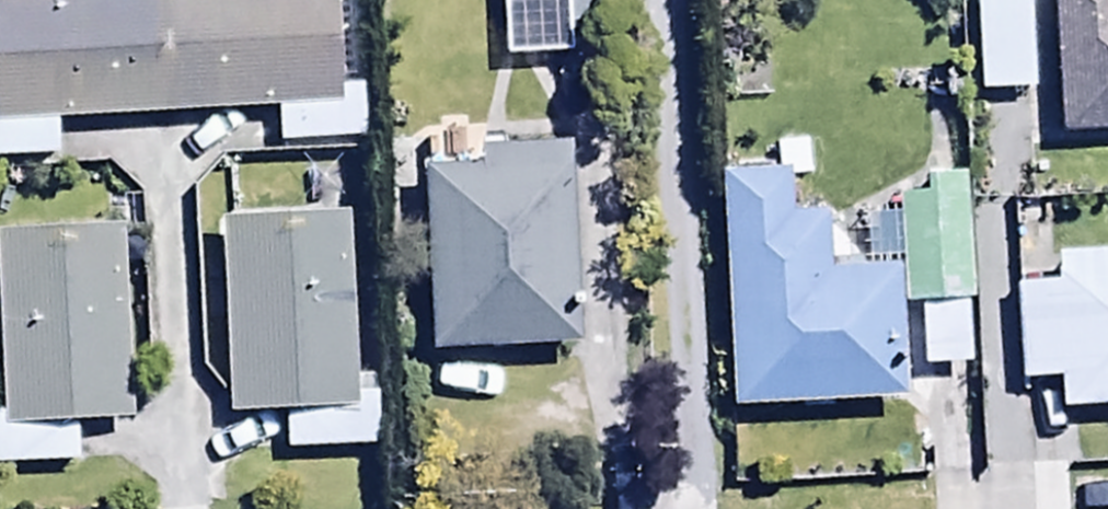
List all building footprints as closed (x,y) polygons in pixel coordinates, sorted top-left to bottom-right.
[(58,157),(56,123),(272,114),(273,142),(362,139),(360,87),(336,88),(333,0),(0,0),(0,159),(58,157)] [(502,57),(562,55),(561,26),(601,24),(601,0),(500,0),(502,57)] [(967,41),(1034,39),(1033,0),(966,0),(967,41)] [(572,119),(416,125),(424,312),(580,306),(572,119)] [(0,195),(0,348),(2,376),(132,367),(118,186),(0,195)] [(344,214),(217,219),(224,413),(280,411),(282,453),(367,450),(367,424),(374,424),(372,374),(350,375),(344,214)] [(1057,411),(1107,407),(1107,253),(1047,257),(1049,286),(1013,288),(1019,383),(1055,380),(1057,411)] [(958,260),(911,263),(914,315),(961,312),(958,260)]
